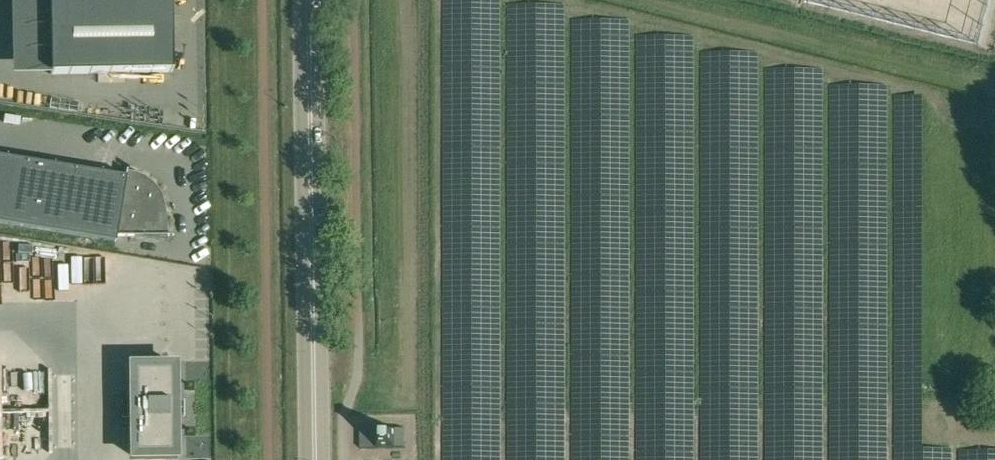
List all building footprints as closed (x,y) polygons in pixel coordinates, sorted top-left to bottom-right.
[(50,74),(172,72),(171,0),(49,0),(50,74)] [(807,2),(980,45),(991,0),(808,0),(807,2)] [(0,156),(0,223),(116,242),(117,236),(134,236),(167,241),(167,235),(173,235),(173,234),(167,234),(167,225),(166,210),(162,193),(157,187),(151,180),(144,175),(136,172),(127,171),(128,164),(127,164),(125,176),(0,156)] [(122,400),(122,418),(132,418),(133,456),(158,456),(176,456),(176,416),(185,416),(185,401),(175,401),(175,365),(150,365),(132,365),(132,400),(122,400)] [(405,427),(360,428),(360,449),(405,448),(405,427)]
